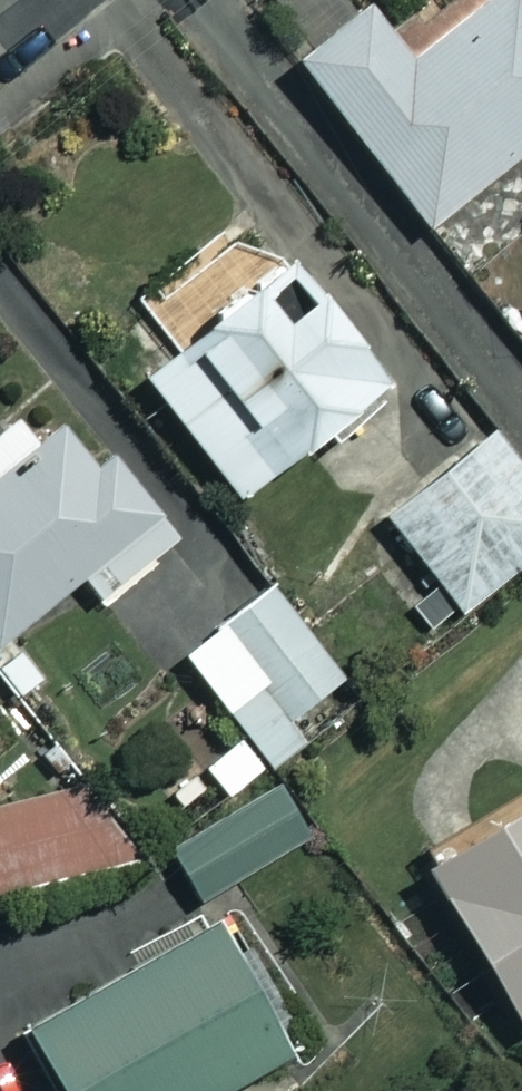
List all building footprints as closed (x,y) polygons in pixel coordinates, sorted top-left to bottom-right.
[(519,0),(479,0),(403,61),(357,4),(288,59),(421,226),(521,145),(521,4),(519,0)] [(378,385),(283,264),(138,378),(234,499),(378,385)] [(39,398),(0,427),(0,633),(75,577),(92,600),(171,541),(105,453),(89,465),(39,398)] [(489,429),(379,509),(432,583),(400,607),(422,637),(521,565),(521,474),(489,429)] [(348,696),(268,586),(180,651),(260,760),(348,696)] [(198,759),(227,810),(164,846),(194,898),(294,840),(236,738),(198,759)] [(93,780),(0,806),(0,892),(115,859),(93,780)] [(416,866),(516,1032),(521,1028),(521,802),(416,866)] [(211,921),(18,1026),(53,1090),(219,1090),(283,1056),(211,921)]
